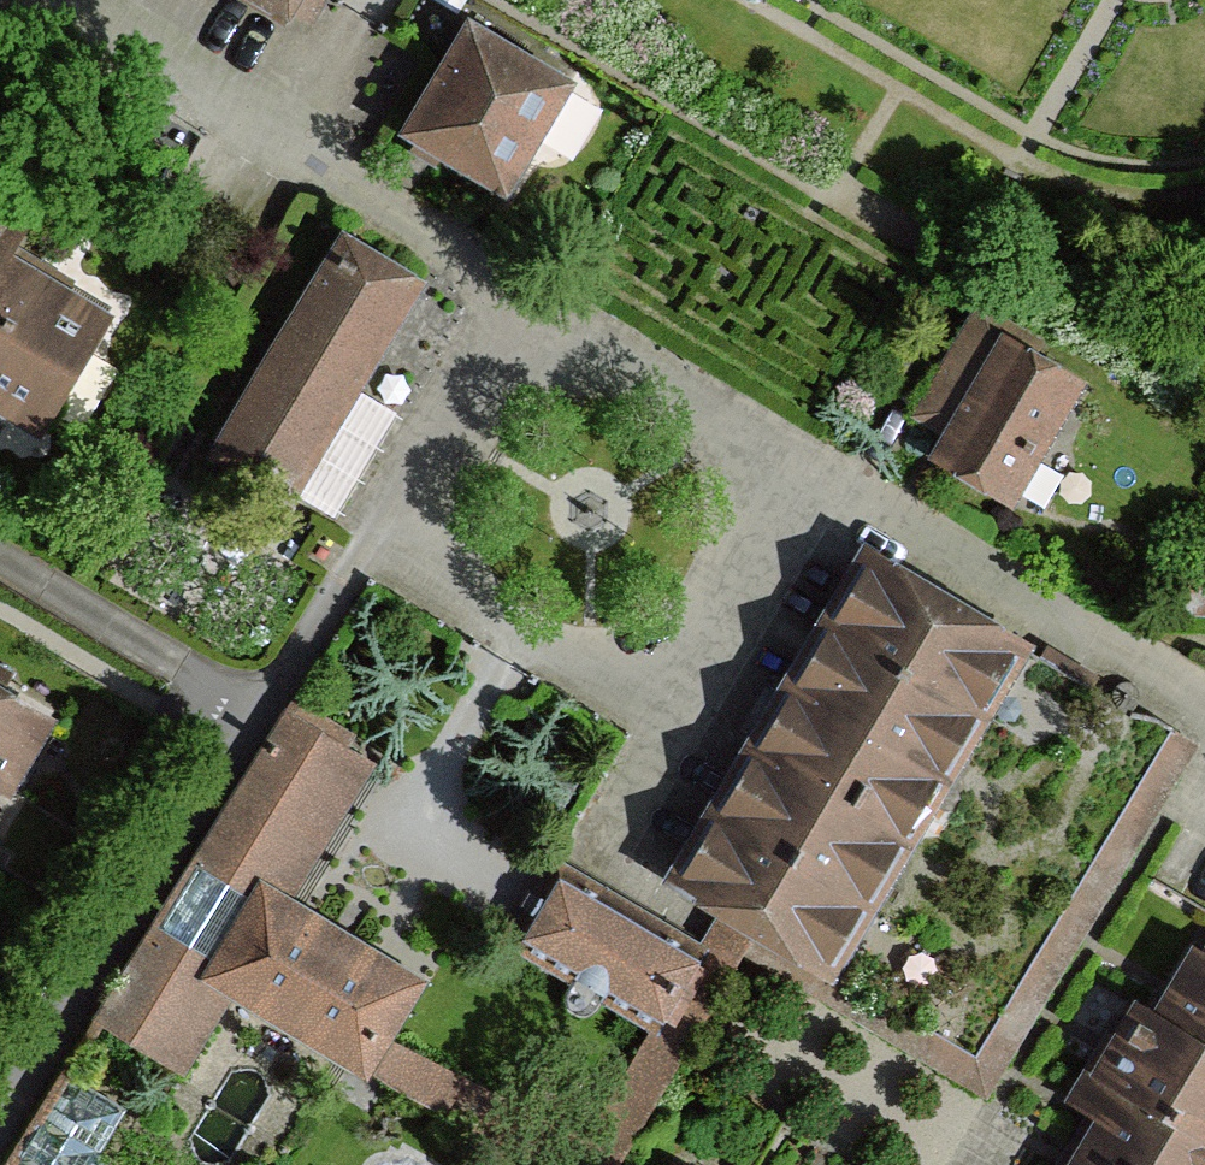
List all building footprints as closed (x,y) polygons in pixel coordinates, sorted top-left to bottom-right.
[(276,26),(291,0),(232,0),(276,26)] [(749,10),(755,0),(733,0),(749,10)] [(384,141),(494,202),(559,84),(450,23),(384,141)] [(13,233),(0,225),(0,254),(13,233)] [(197,453),(290,506),(417,282),(324,230),(197,453)] [(26,439),(101,316),(0,255),(0,423),(26,439)] [(915,458),(1006,506),(1076,376),(985,327),(915,458)] [(653,886),(822,983),(1018,647),(850,550),(653,886)] [(42,720),(0,695),(0,791),(42,720)] [(221,1003),(355,1080),(413,980),(284,906),(368,760),(279,709),(92,1032),(176,1080),(221,1003)] [(510,949),(649,1032),(690,964),(551,882),(510,949)] [(1193,957),(1178,949),(1141,1016),(1118,1003),(1059,1111),(1079,1123),(1056,1164),(1204,1164),(1204,934),(1193,957)] [(398,1038),(381,1071),(441,1102),(458,1069),(398,1038)] [(9,1164),(90,1164),(129,1105),(71,1068),(9,1164)]
